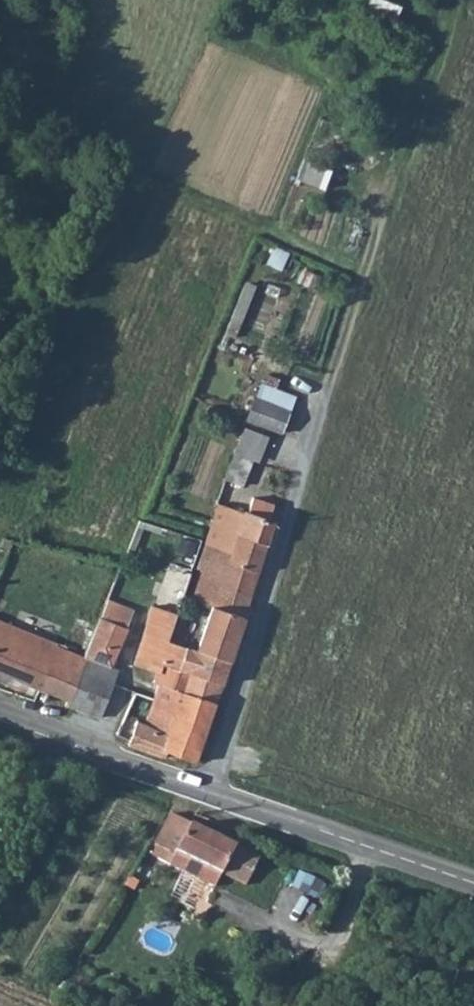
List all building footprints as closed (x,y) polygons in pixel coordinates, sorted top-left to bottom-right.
[(20,90),(12,99),(24,107),(31,97),(20,90)] [(308,159),(301,177),(326,186),(333,168),(308,159)] [(247,419),(284,433),(299,394),(262,380),(247,419)] [(262,464),(271,433),(245,426),(236,457),(262,464)] [(234,457),(227,480),(241,483),(247,462),(234,457)] [(222,504),(209,543),(232,552),(230,561),(260,570),(280,509),(256,500),(250,514),(222,504)] [(203,569),(201,575),(253,594),(260,570),(230,561),(232,552),(209,543),(202,566),(203,569)] [(201,575),(194,600),(213,606),(245,618),(253,594),(201,575)] [(213,606),(198,653),(231,663),(245,618),(213,606)] [(156,683),(161,685),(187,692),(192,675),(224,684),(231,663),(198,653),(179,646),(172,643),(177,623),(179,616),(154,608),(137,665),(159,672),(156,683)] [(86,636),(93,640),(100,621),(79,613),(74,625),(83,629),(86,623),(90,625),(86,636)] [(179,616),(177,623),(186,626),(189,615),(180,613),(179,616)] [(129,627),(102,616),(100,621),(93,640),(86,657),(112,668),(129,627)] [(46,691),(41,710),(63,718),(69,705),(86,657),(59,646),(59,643),(0,619),(0,672),(46,691)] [(177,623),(172,643),(179,646),(186,626),(177,623)] [(86,657),(69,705),(102,718),(120,671),(112,668),(86,657)] [(139,720),(132,741),(132,745),(167,758),(169,753),(199,763),(224,684),(192,675),(187,692),(161,685),(152,716),(149,724),(139,720)] [(170,814),(168,814),(153,843),(161,848),(156,858),(180,870),(186,857),(207,868),(202,881),(213,886),(220,873),(234,844),(170,814)] [(234,844),(220,873),(244,884),(258,856),(234,844)]
